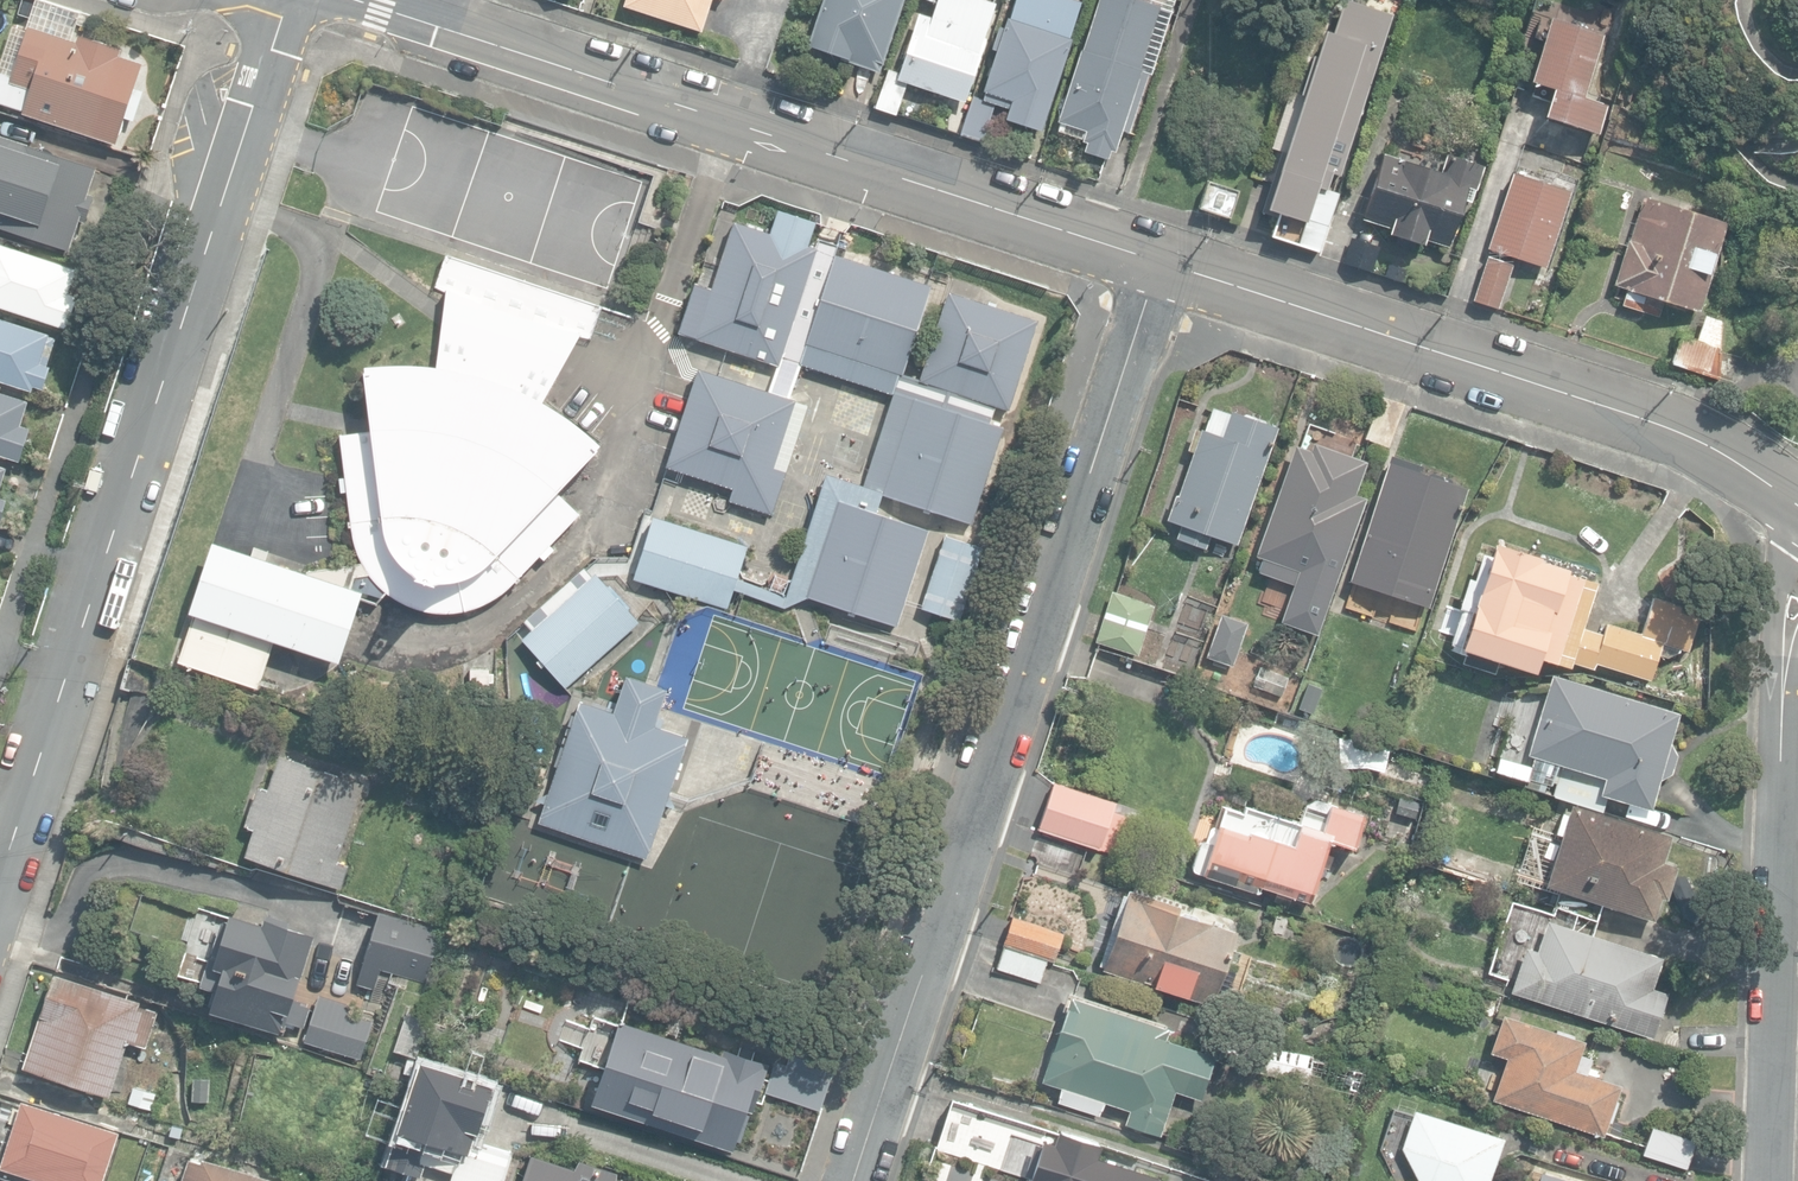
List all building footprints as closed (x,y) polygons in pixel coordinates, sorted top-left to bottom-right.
[(703,31),(713,0),(625,0),(623,6),(703,31)] [(807,47),(881,72),(905,0),(823,0),(807,47)] [(897,115),(908,83),(965,101),(997,3),(987,0),(927,0),(936,3),(932,17),(919,13),(900,73),(889,69),(876,108),(897,115)] [(983,142),(996,104),(1009,108),(1005,119),(1042,131),(1074,39),(1070,38),(1078,14),(1071,11),(1074,0),(1073,0),(1014,0),(1004,28),(998,26),(990,49),(996,51),(982,92),(985,93),(983,99),(973,95),(960,134),(983,142)] [(1083,151),(1108,159),(1111,149),(1115,150),(1148,48),(1146,48),(1153,26),(1109,13),(1112,4),(1100,1),(1058,131),(1087,140),(1083,151)] [(1340,176),(1391,16),(1345,1),(1333,37),(1321,33),(1266,210),(1278,214),(1271,238),(1298,246),(1307,217),(1328,224),(1338,194),(1329,192),(1334,174),(1340,176)] [(1547,116),(1598,133),(1607,104),(1584,97),(1604,35),(1553,18),(1532,81),(1556,89),(1547,116)] [(28,27),(12,76),(0,72),(0,110),(26,118),(26,116),(117,144),(126,118),(134,120),(143,92),(136,90),(144,64),(119,56),(122,48),(78,35),(76,42),(28,27)] [(95,196),(89,194),(98,168),(0,135),(0,212),(2,212),(0,219),(0,228),(70,251),(81,220),(86,221),(95,196)] [(1426,240),(1448,247),(1464,199),(1473,202),(1485,165),(1445,153),(1440,171),(1384,154),(1364,219),(1390,227),(1388,234),(1424,245),(1426,240)] [(1488,248),(1547,267),(1572,192),(1512,173),(1488,248)] [(1200,207),(1232,218),(1241,191),(1209,180),(1200,207)] [(1620,304),(1659,317),(1664,300),(1699,311),(1728,221),(1645,195),(1616,285),(1626,288),(1620,304)] [(807,246),(814,223),(776,211),(768,234),(732,222),(710,289),(693,284),(677,333),(777,365),(768,392),(698,369),(666,467),(732,488),(728,500),(772,514),(786,472),(774,468),(796,401),(790,399),(801,365),(893,395),(863,487),(825,474),(785,595),(736,579),(746,547),(653,516),(633,579),(727,609),(733,591),(784,608),(806,598),(895,627),(926,530),(874,514),(880,495),(970,525),(1002,427),(989,423),(994,407),(1007,411),(1036,322),(947,292),(918,380),(901,374),(929,287),(833,256),(836,245),(818,239),(815,248),(807,246)] [(68,330),(83,285),(74,282),(78,269),(31,254),(33,246),(18,240),(15,248),(0,244),(0,308),(68,330)] [(307,572),(362,591),(377,596),(384,591),(388,594),(394,598),(399,601),(405,604),(411,607),(417,609),(423,610),(430,612),(436,612),(443,613),(449,613),(456,612),(462,611),(469,610),(475,608),(481,605),(487,603),(493,600),(498,596),(503,592),(508,588),(515,581),(539,555),(544,559),(554,548),(550,545),(579,514),(556,492),(601,445),(588,433),(578,426),(558,412),(542,402),(581,336),(592,338),(603,306),(447,255),(437,286),(447,293),(445,306),(444,313),(442,323),(436,366),(428,365),(420,365),(403,364),(388,364),(364,366),(373,432),(340,436),(345,477),(339,478),(341,492),(346,491),(350,520),(347,521),(348,528),(351,527),(352,533),(353,538),(354,544),(355,549),(357,554),(360,559),(361,562),(353,563),(338,566),(307,572)] [(1473,301),(1497,308),(1511,266),(1488,258),(1473,301)] [(1671,363),(1718,379),(1720,320),(1705,315),(1696,340),(1681,334),(1671,363)] [(32,392),(34,385),(44,389),(51,367),(47,366),(57,338),(51,336),(51,334),(0,317),(0,381),(32,392)] [(20,461),(31,428),(21,425),(28,400),(0,391),(2,385),(0,384),(0,454),(20,461)] [(1176,538),(1206,549),(1211,536),(1237,545),(1279,426),(1231,409),(1229,413),(1212,407),(1204,430),(1195,427),(1187,449),(1193,451),(1178,494),(1175,493),(1166,520),(1180,525),(1176,538)] [(1285,623),(1318,635),(1368,497),(1357,493),(1369,461),(1314,441),(1311,450),(1296,445),(1256,554),(1265,558),(1260,573),(1298,586),(1285,623)] [(1349,582),(1428,608),(1469,488),(1453,483),(1451,478),(1431,471),(1426,474),(1421,472),(1423,465),(1391,455),(1349,582)] [(922,608),(960,621),(984,549),(946,537),(946,536),(922,608)] [(339,662),(362,591),(307,572),(266,559),(269,552),(254,547),(252,554),(213,541),(189,613),(193,614),(177,662),(259,688),(274,641),(339,662)] [(1541,556),(1494,541),(1490,555),(1483,553),(1475,579),(1469,577),(1448,643),(1459,646),(1457,653),(1463,655),(1461,661),(1495,672),(1499,661),(1534,672),(1539,658),(1571,668),(1573,663),(1585,628),(1599,582),(1566,572),(1567,568),(1540,560),(1541,556)] [(521,637),(565,686),(638,620),(594,571),(521,637)] [(1096,641),(1139,654),(1154,604),(1112,590),(1096,641)] [(1653,599),(1642,633),(1642,637),(1681,650),(1687,652),(1699,614),(1653,599)] [(1207,655),(1232,664),(1247,623),(1221,614),(1207,655)] [(1604,634),(1585,628),(1573,663),(1594,670),(1596,664),(1650,681),(1658,655),(1669,659),(1680,653),(1681,650),(1642,637),(1642,633),(1608,622),(1604,634)] [(1252,685),(1282,696),(1289,677),(1260,665),(1252,685)] [(471,694),(490,694),(490,670),(471,670),(471,694)] [(1600,793),(1650,809),(1659,779),(1672,774),(1678,754),(1672,744),(1681,713),(1553,674),(1529,754),(1534,756),(1528,777),(1552,785),(1558,765),(1604,779),(1600,793)] [(611,711),(575,700),(534,825),(647,861),(687,737),(653,725),(664,693),(622,679),(611,711)] [(1312,715),(1321,689),(1309,685),(1300,711),(1312,715)] [(245,856),(341,889),(350,864),(338,860),(364,784),(280,755),(268,788),(259,785),(244,827),(254,830),(245,856)] [(1054,782),(1039,829),(1128,857),(1140,820),(1112,811),(1115,801),(1054,782)] [(1258,885),(1308,902),(1329,840),(1353,848),(1364,814),(1317,798),(1305,805),(1302,814),(1275,804),(1277,796),(1252,788),(1244,812),(1224,806),(1212,841),(1205,839),(1203,839),(1201,840),(1199,842),(1191,866),(1192,868),(1193,871),(1195,872),(1256,892),(1258,885)] [(1545,884),(1655,916),(1660,897),(1667,899),(1676,866),(1663,862),(1670,835),(1571,807),(1569,814),(1561,812),(1556,830),(1547,828),(1533,877),(1546,880),(1545,884)] [(1102,969),(1212,1005),(1236,929),(1178,910),(1180,904),(1129,887),(1129,888),(1102,969)] [(1551,913),(1509,900),(1486,973),(1512,981),(1508,993),(1652,1038),(1667,993),(1653,988),(1663,957),(1591,935),(1596,920),(1553,906),(1551,913)] [(173,912),(154,904),(145,925),(164,933),(173,912)] [(448,931),(380,910),(357,985),(374,990),(380,969),(431,985),(448,931)] [(1274,912),(1269,936),(1290,941),(1296,917),(1274,912)] [(210,1011),(283,1034),(287,1023),(304,1028),(311,1006),(301,1003),(303,999),(295,997),(315,934),(264,918),(262,924),(230,913),(216,958),(209,956),(200,985),(217,990),(210,1011)] [(1003,943),(1054,960),(1063,932),(1012,915),(1003,943)] [(996,968),(1039,983),(1047,960),(1004,945),(996,968)] [(23,1067),(109,1097),(128,1042),(146,1048),(159,1013),(139,1006),(140,1002),(56,973),(23,1067)] [(305,1041),(361,1058),(373,1020),(349,1013),(352,1003),(319,993),(305,1041)] [(1124,1124),(1159,1136),(1175,1091),(1201,1100),(1216,1055),(1165,1038),(1168,1029),(1071,996),(1041,1081),(1062,1088),(1057,1101),(1100,1116),(1105,1102),(1129,1110),(1124,1124)] [(397,1050),(418,1056),(432,1014),(411,1007),(397,1050)] [(1492,1099),(1603,1135),(1607,1121),(1611,1122),(1619,1100),(1615,1099),(1620,1084),(1586,1073),(1592,1056),(1580,1052),(1584,1040),(1573,1036),(1574,1033),(1556,1027),(1555,1030),(1502,1012),(1489,1051),(1506,1057),(1492,1099)] [(733,1150),(737,1139),(740,1140),(750,1111),(753,1112),(769,1063),(723,1048),(722,1053),(618,1019),(591,1103),(733,1150)] [(1303,1098),(1349,1108),(1363,1069),(1229,1038),(1223,1064),(1307,1084),(1303,1098)] [(765,1091),(821,1110),(839,1056),(794,1042),(787,1064),(775,1060),(765,1091)] [(572,1073),(577,1057),(555,1050),(550,1067),(572,1073)] [(514,1151),(473,1138),(476,1131),(478,1132),(494,1083),(421,1058),(385,1164),(433,1180),(437,1166),(454,1172),(450,1180),(504,1180),(514,1151)] [(385,1074),(409,1082),(414,1066),(391,1058),(385,1074)] [(214,1079),(191,1078),(190,1102),(213,1103),(214,1079)] [(129,1102),(152,1109),(157,1092),(133,1086),(129,1102)] [(938,1150),(989,1167),(1005,1118),(954,1101),(938,1150)] [(119,1132),(24,1102),(2,1168),(43,1180),(103,1180),(119,1132)] [(1504,1137),(1414,1108),(1401,1148),(1418,1180),(1489,1180),(1504,1137)] [(1642,1153),(1685,1168),(1695,1142),(1651,1127),(1642,1153)] [(1161,1175),(1098,1155),(1103,1143),(1059,1129),(1055,1142),(1045,1139),(1042,1146),(1034,1144),(1023,1177),(1026,1178),(1025,1180),(1159,1180),(1161,1175)] [(203,1157),(202,1160),(190,1156),(182,1180),(277,1180),(203,1157)] [(1540,1170),(1537,1180),(1576,1180),(1540,1170)]
